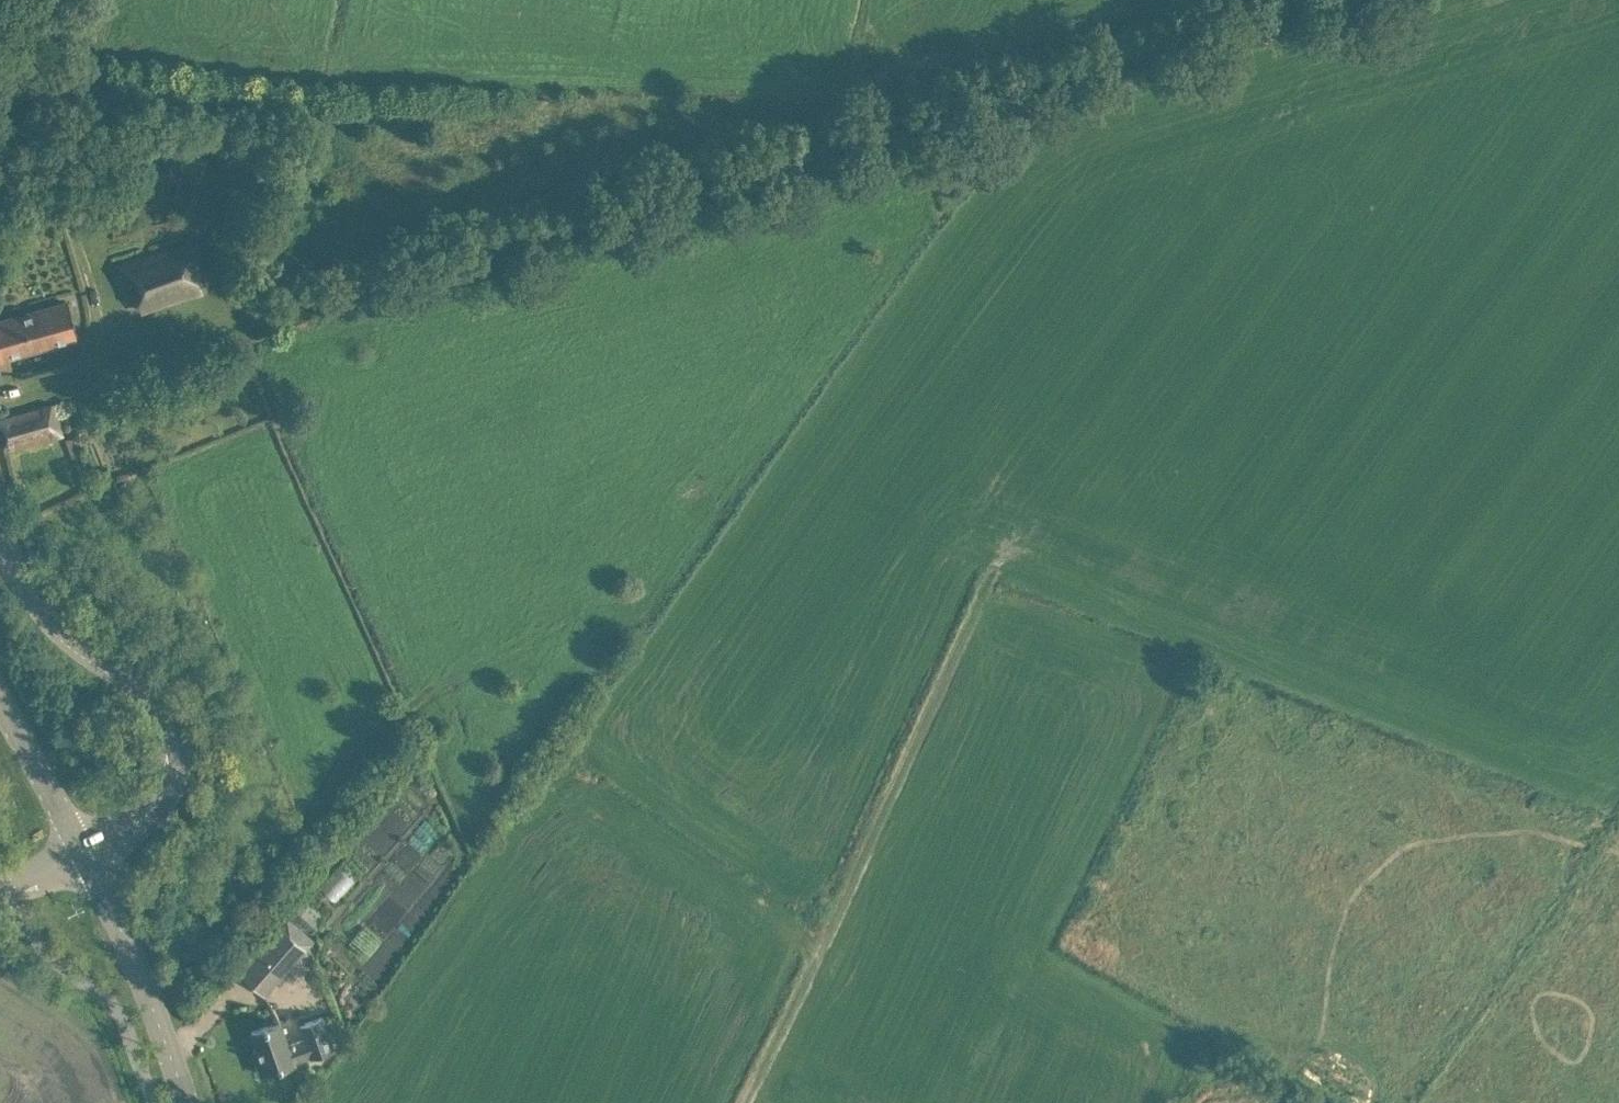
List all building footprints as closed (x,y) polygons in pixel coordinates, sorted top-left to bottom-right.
[(196,239),(114,264),(125,300),(137,296),(141,309),(200,291),(196,277),(208,273),(196,239)] [(67,301),(0,320),(0,367),(1,370),(12,367),(9,355),(77,335),(67,301)] [(0,417),(0,431),(5,449),(63,434),(55,403),(0,417)] [(242,973),(264,993),(305,947),(307,949),(317,937),(309,931),(323,914),(300,896),(286,913),(278,923),(282,927),(242,973)] [(256,1058),(261,1072),(332,1047),(322,1017),(299,1025),(304,1040),(286,1046),(278,1021),(252,1030),(260,1056),(256,1058)]
